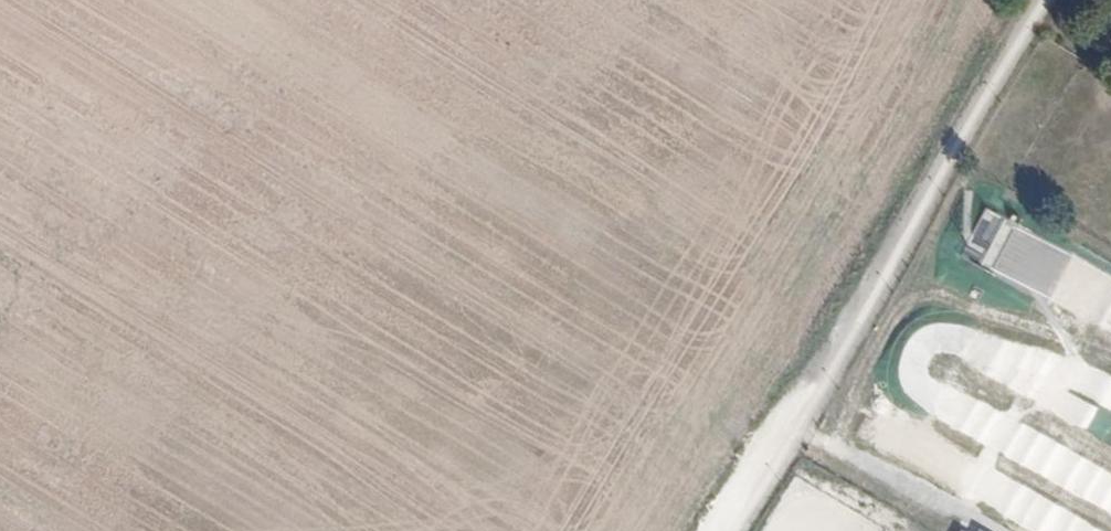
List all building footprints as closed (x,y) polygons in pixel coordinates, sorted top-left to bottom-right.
[(1056,271),(1067,245),(983,211),(963,261),(1052,297),(1062,273),(1056,271)] [(987,379),(1030,397),(1048,355),(1006,337),(987,379)] [(941,385),(931,405),(947,413),(943,421),(982,440),(996,410),(941,385)] [(1007,454),(1036,472),(1054,443),(1025,426),(1007,454)] [(1040,528),(1052,501),(1001,479),(989,506),(1040,528)]
